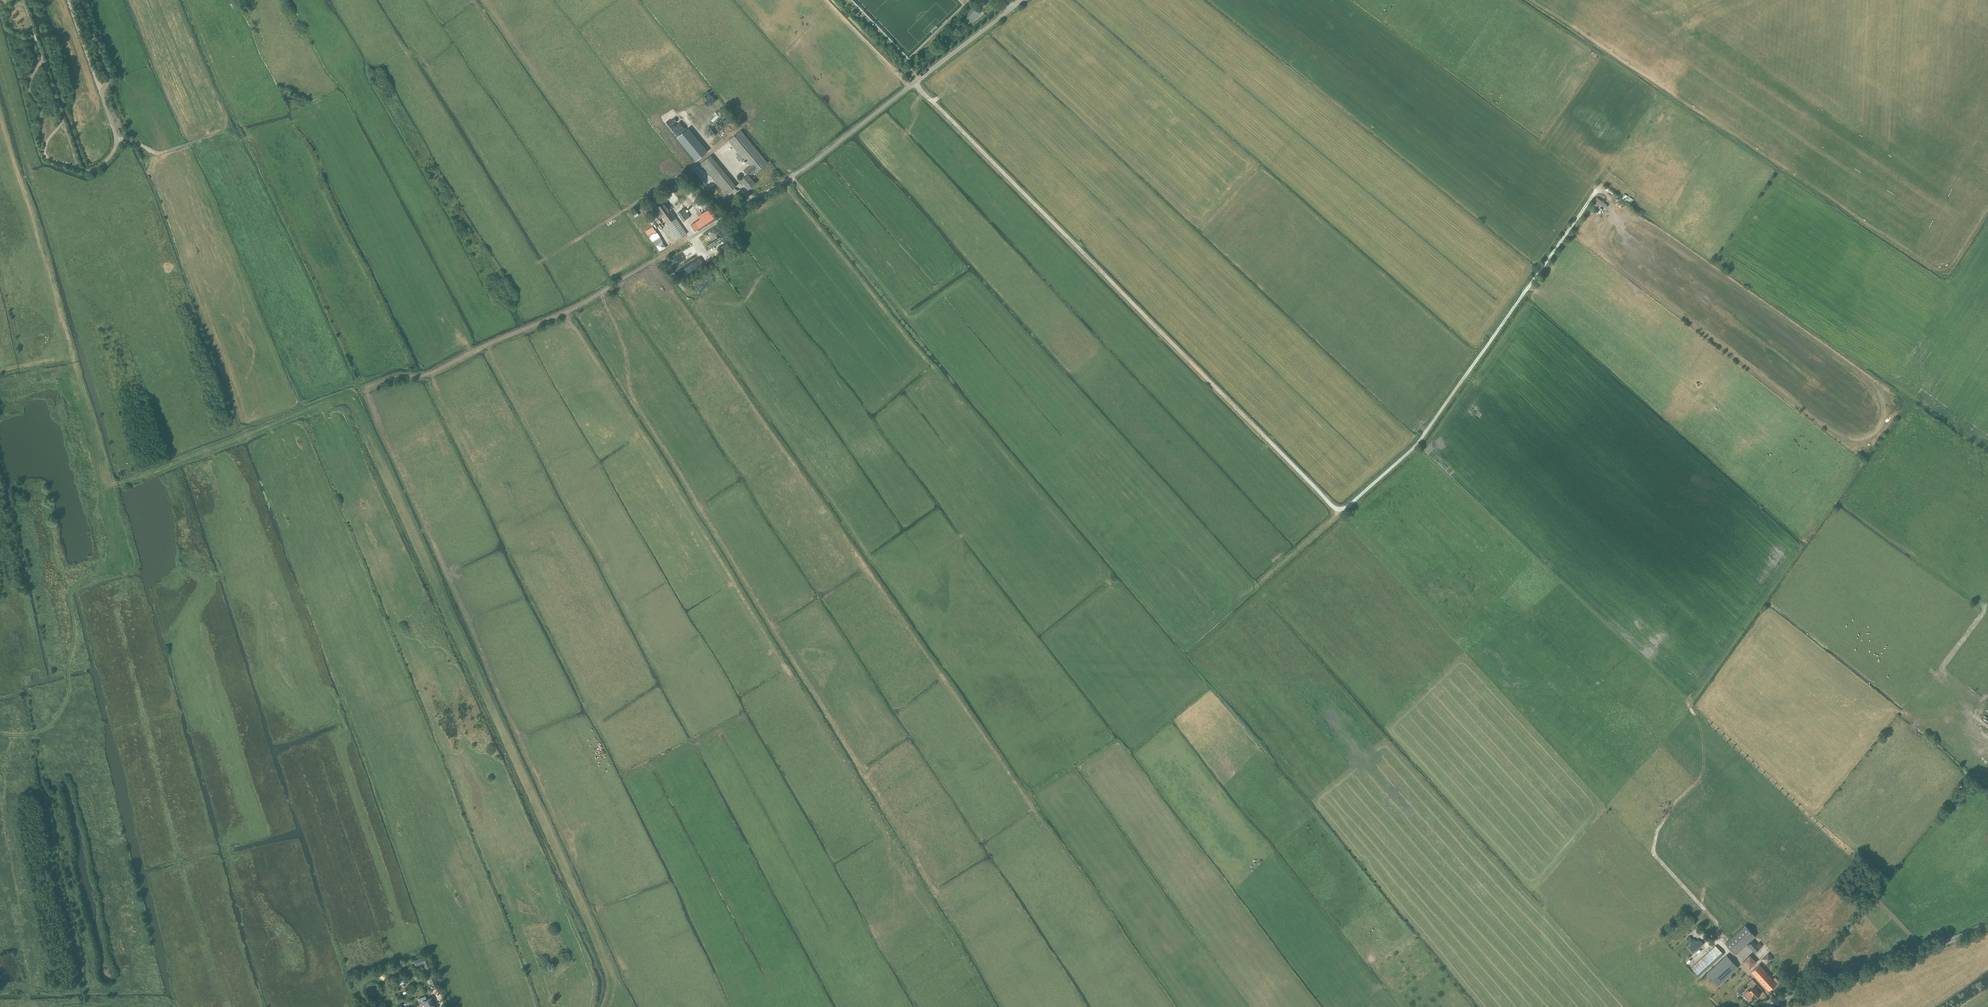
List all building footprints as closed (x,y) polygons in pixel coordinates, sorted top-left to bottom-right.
[(969,24),(980,13),(973,6),(962,17),(969,24)] [(755,173),(768,162),(741,130),(729,141),(749,165),(743,170),(747,175),(741,180),(748,189),(755,183),(750,177),(755,172),(755,173)] [(726,194),(736,186),(711,155),(701,163),(726,194)] [(669,195),(671,193),(672,193),(670,189),(663,194),(666,199),(670,196),(669,195)] [(1622,197),(1621,197),(1622,198),(1627,202),(1630,204),(1633,200),(1625,194),(1624,194),(1622,197)] [(1597,198),(1591,206),(1594,208),(1595,207),(1598,203),(1598,204),(1604,208),(1606,205),(1597,198)] [(704,200),(698,201),(695,207),(699,212),(706,211),(708,205),(704,200)] [(678,239),(686,234),(665,203),(657,208),(678,239)] [(683,221),(690,216),(685,208),(678,213),(683,221)] [(694,231),(716,217),(711,209),(703,213),(705,217),(699,221),(700,223),(697,224),(695,221),(690,225),(694,231)] [(655,245),(663,240),(656,231),(653,227),(646,231),(650,238),(655,245)] [(660,250),(665,247),(662,242),(657,245),(660,250)] [(1745,925),(1725,943),(1735,954),(1755,936),(1745,925)] [(1748,945),(1750,947),(1755,953),(1763,946),(1759,942),(1757,944),(1753,940),(1748,945)] [(1767,964),(1773,958),(1768,953),(1762,959),(1767,964)] [(1745,975),(1727,955),(1702,978),(1713,990),(1728,976),(1735,984),(1745,975)] [(1743,961),(1749,968),(1756,962),(1750,955),(1743,961)] [(416,966),(424,963),(427,970),(431,968),(427,956),(414,960),(416,966)] [(1760,981),(1768,974),(1759,964),(1751,972),(1760,981)] [(1768,974),(1760,981),(1762,983),(1761,983),(1763,985),(1764,985),(1769,990),(1777,983),(1774,980),(1775,979),(1774,978),(1773,979),(1768,974)] [(438,987),(434,975),(429,977),(431,984),(430,985),(431,989),(438,987)] [(1757,988),(1755,986),(1749,992),(1755,999),(1761,994),(1756,989),(1757,988)] [(424,1005),(425,1006),(435,1006),(432,998),(427,1000),(426,996),(418,999),(421,1006),(424,1005)]
